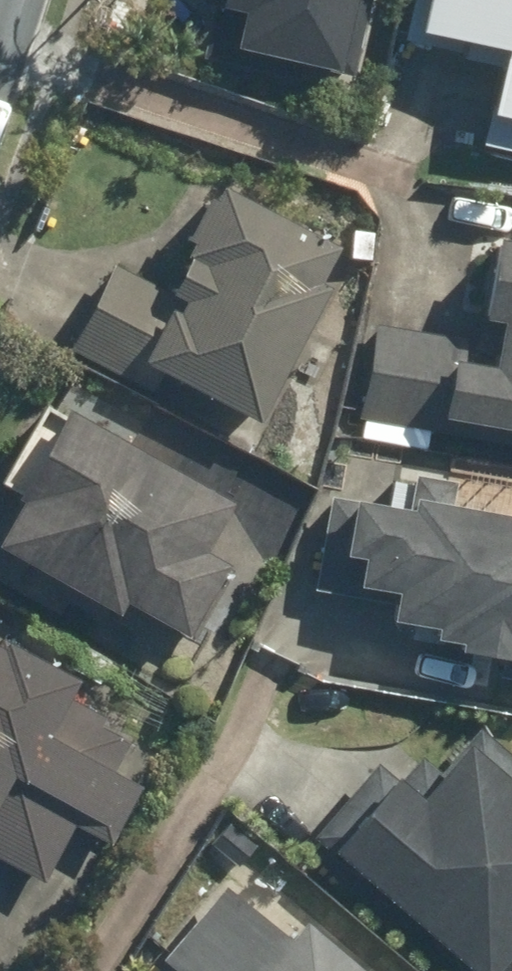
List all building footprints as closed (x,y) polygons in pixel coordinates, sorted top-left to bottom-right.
[(202,61),(258,74),(264,48),(351,68),(367,0),(216,0),(202,61)] [(401,35),(495,56),(475,151),(511,159),(511,0),(409,0),(401,35)] [(347,247),(224,179),(164,289),(116,263),(66,353),(169,409),(186,378),(265,422),(341,283),(331,277),(347,247)] [(352,415),(511,439),(511,234),(504,233),(487,348),(365,330),(352,415)] [(76,408),(49,393),(0,480),(24,493),(0,535),(0,587),(61,621),(71,603),(115,628),(134,595),(197,630),(234,563),(211,550),(240,500),(76,408)] [(327,486),(311,593),(393,605),(389,635),(511,654),(511,514),(327,486)] [(0,640),(0,857),(50,883),(78,829),(116,849),(149,786),(113,767),(128,737),(74,709),(87,685),(0,640)] [(316,832),(474,970),(504,970),(511,962),(511,749),(480,721),(439,768),(401,734),(316,832)] [(310,914),(294,932),(228,874),(159,950),(182,970),(374,970),(310,914)]
